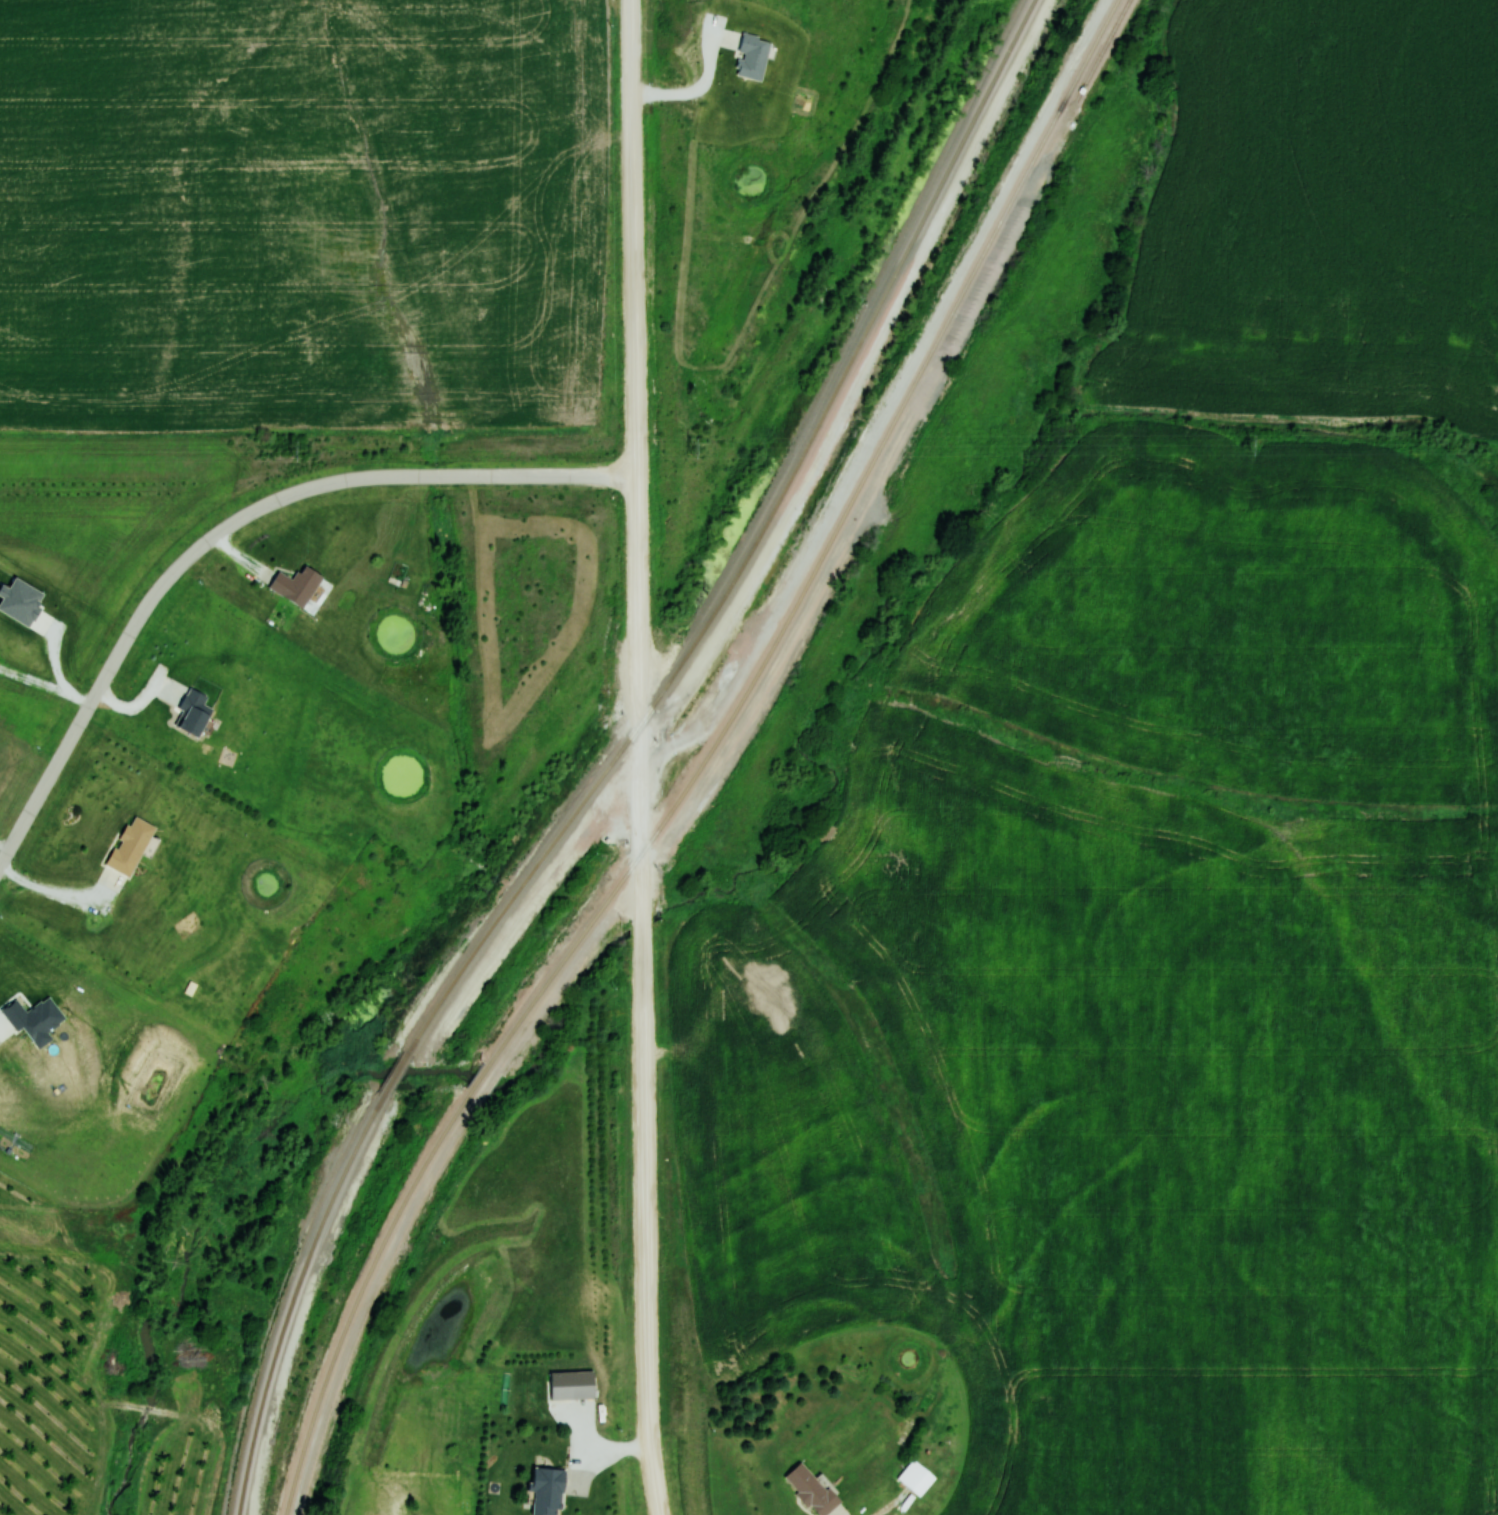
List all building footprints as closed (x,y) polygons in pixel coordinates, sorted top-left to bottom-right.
[(323,576),(303,564),(293,580),(279,571),(269,587),(303,608),(323,576)] [(200,738),(211,708),(204,705),(208,696),(186,688),(176,712),(180,713),(174,728),(200,738)] [(105,865),(129,878),(156,828),(131,815),(105,865)] [(594,1400),(594,1372),(550,1373),(550,1400),(594,1400)] [(936,1479),(914,1459),(897,1479),(919,1498),(936,1479)] [(802,1461),(783,1479),(816,1514),(827,1514),(840,1503),(802,1461)] [(532,1469),(530,1508),(533,1508),(533,1514),(562,1514),(565,1470),(532,1469)]
